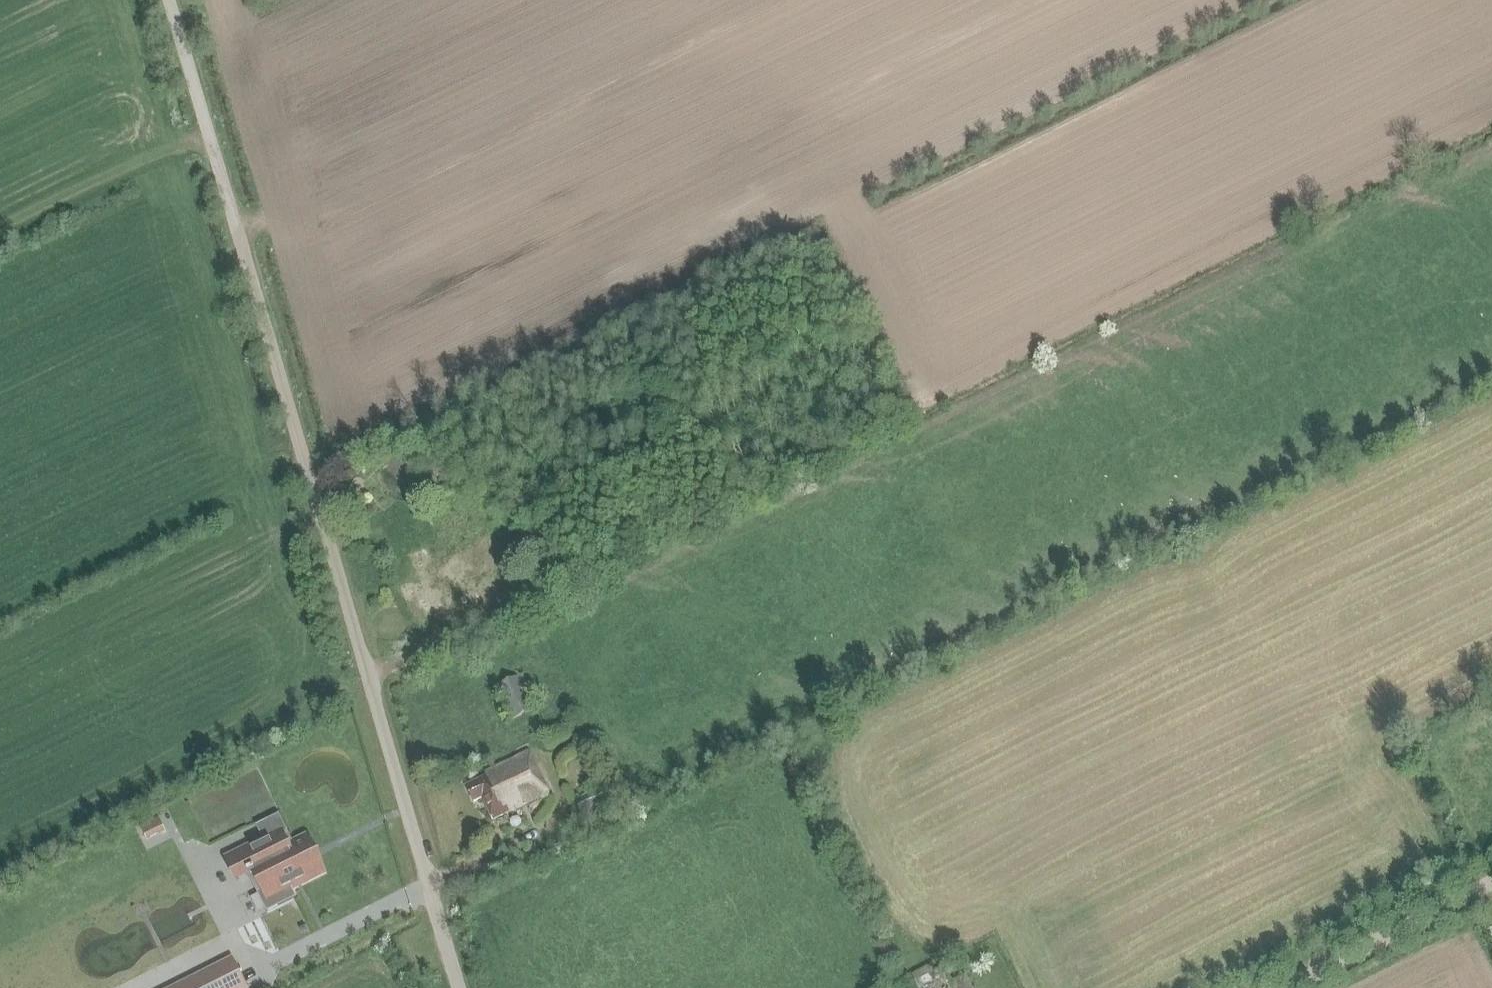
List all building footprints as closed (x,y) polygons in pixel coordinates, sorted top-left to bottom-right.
[(497,685),(512,719),(532,709),(517,676),(497,685)] [(482,800),(493,822),(548,793),(527,752),(484,775),(486,778),(466,788),(474,804),(482,800)] [(574,801),(586,826),(614,813),(608,801),(606,802),(599,788),(574,801)] [(161,815),(139,824),(149,847),(171,838),(161,815)] [(314,848),(313,849),(306,836),(287,846),(280,832),(226,858),(236,879),(247,874),(248,876),(255,872),(264,890),(257,894),(266,912),(296,897),(292,888),(324,872),(318,859),(319,859),(314,848)] [(182,987),(246,987),(247,987),(232,959),(181,985),(182,987)] [(917,987),(935,987),(943,985),(933,964),(912,975),(917,987)]
